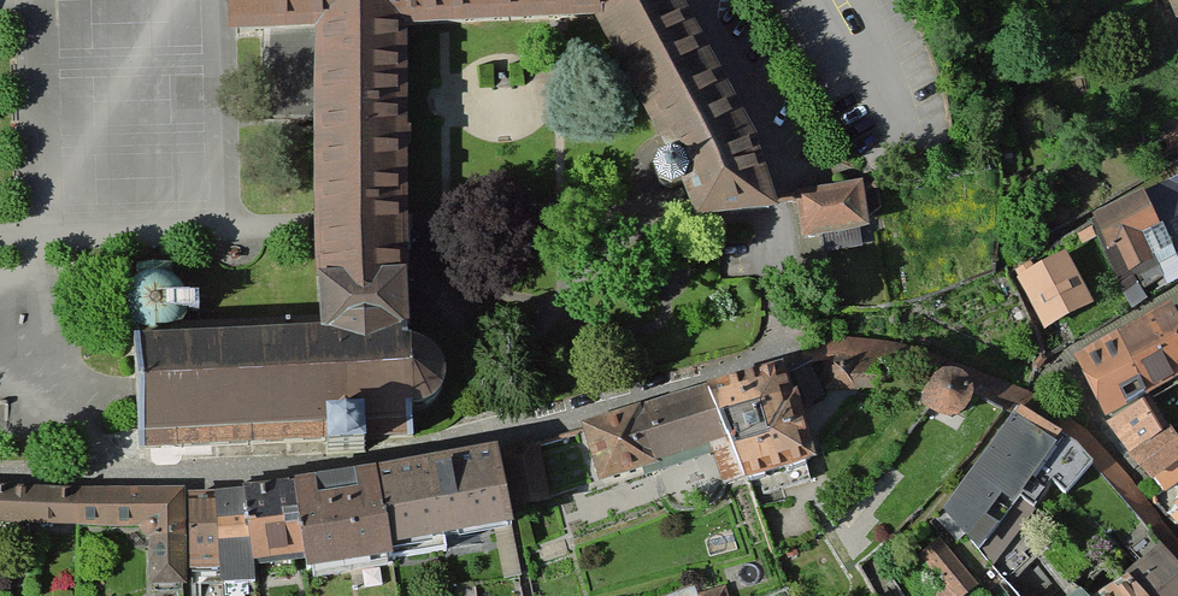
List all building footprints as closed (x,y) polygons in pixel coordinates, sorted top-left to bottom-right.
[(230,35),(317,33),(321,229),(323,334),(411,332),(410,301),(405,31),(606,27),(696,212),(704,228),(778,199),(678,0),(230,0),(230,35)] [(1177,20),(1177,19),(1177,0),(1167,0),(1177,20)] [(1177,259),(1177,181),(1146,197),(1160,226),(1177,259)] [(797,194),(802,239),(876,231),(871,186),(797,194)] [(1160,226),(1146,197),(1098,226),(1132,307),(1147,301),(1143,291),(1162,283),(1141,235),(1160,226)] [(1094,239),(1090,231),(1077,238),(1081,246),(1094,239)] [(1015,272),(1046,335),(1092,313),(1066,260),(1036,274),(1031,264),(1015,272)] [(1172,319),(1121,346),(1150,401),(1177,386),(1177,329),(1172,319)] [(411,354),(411,332),(323,334),(139,338),(141,436),(413,431),(412,414),(429,411),(442,400),(447,388),(446,376),(440,363),(429,356),(411,354)] [(1150,401),(1121,346),(1119,340),(1076,363),(1106,426),(1150,401)] [(844,464),(808,357),(589,430),(609,487),(739,444),(755,494),(844,464)] [(886,365),(842,363),(841,387),(884,390),(886,365)] [(1152,407),(1111,430),(1130,459),(1168,434),(1152,407)] [(1078,503),(1107,465),(1086,444),(1030,411),(947,516),(986,554),(1000,539),(1014,550),(1059,488),(1078,503)] [(1130,459),(1154,489),(1177,469),(1177,451),(1168,434),(1130,459)] [(543,446),(516,451),(530,516),(559,511),(543,446)] [(516,451),(397,471),(412,551),(533,529),(530,516),(516,451)] [(1154,489),(1164,496),(1177,485),(1177,469),(1154,489)] [(397,471),(308,485),(321,564),(322,575),(414,561),(412,551),(397,471)] [(225,505),(197,508),(200,575),(232,574),(232,588),(269,587),(268,566),(321,564),(308,485),(257,491),(257,495),(224,497),(225,505)] [(152,534),(151,589),(184,589),(184,492),(0,492),(0,534),(152,534)] [(988,591),(943,543),(924,561),(948,586),(938,595),(983,595),(988,591)] [(1122,582),(1133,595),(1177,595),(1177,571),(1163,551),(1122,582)] [(1105,595),(1133,595),(1122,582),(1105,595)] [(699,594),(699,595),(727,595),(724,586),(699,594)]
